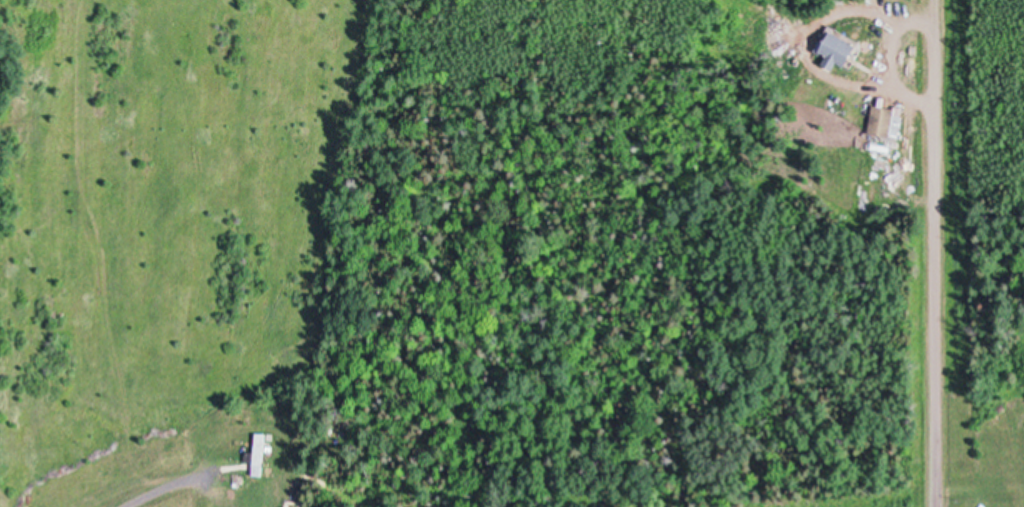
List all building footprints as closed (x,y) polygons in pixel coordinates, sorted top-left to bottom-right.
[(833,31),(859,46),(847,66),(847,67),(840,63),(836,70),(825,64),(830,56),(821,51),(833,31)] [(875,104),(897,109),(897,113),(903,114),(898,138),(869,133),(875,104)] [(971,430),(981,430),(981,442),(971,442),(971,430)] [(256,433),(266,433),(262,476),(253,476),(254,462),(245,462),(246,451),(254,452),(256,433)]
